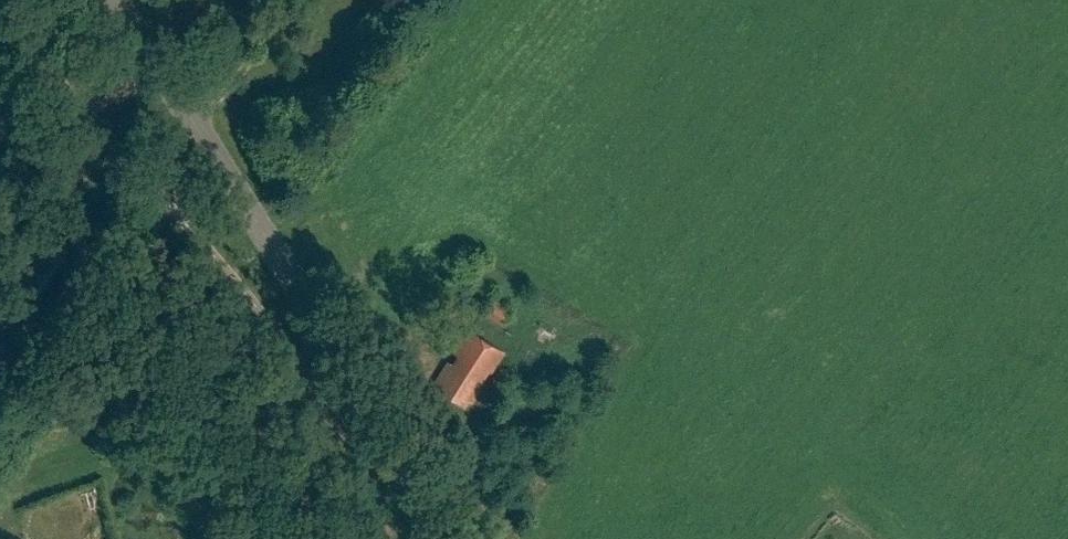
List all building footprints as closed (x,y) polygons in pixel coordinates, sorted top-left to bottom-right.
[(511,311),(493,299),(483,313),(502,325),(511,311)] [(449,364),(435,386),(460,401),(463,397),(472,402),(503,352),(468,330),(453,354),(458,357),(452,366),(449,364)] [(512,390),(500,383),(493,393),(505,401),(512,390)]
